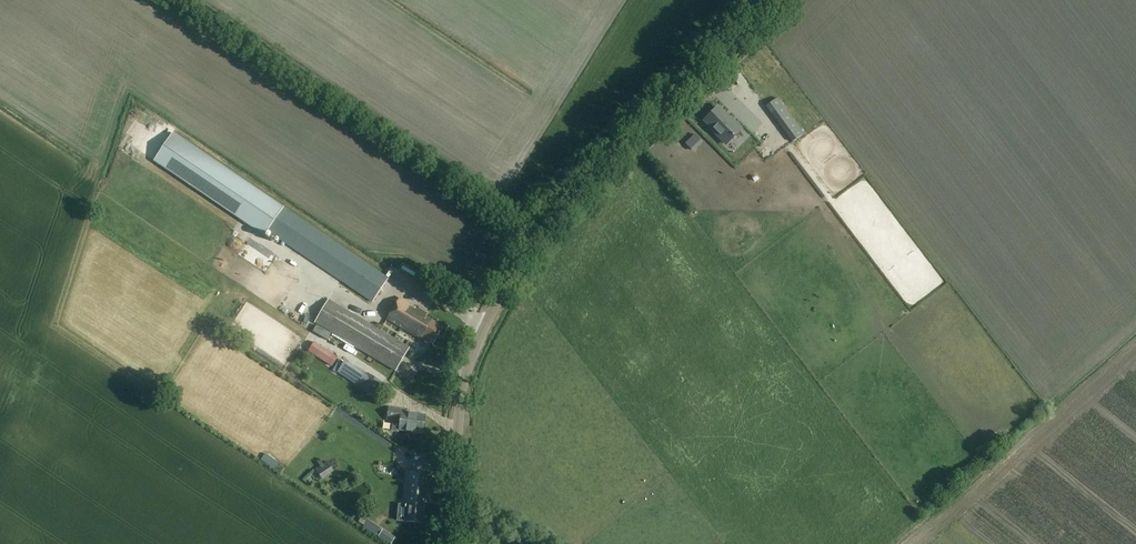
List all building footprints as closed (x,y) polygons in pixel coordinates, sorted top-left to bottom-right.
[(756,113),(743,97),(745,96),(741,90),(725,102),(753,136),(768,124),(757,112),(756,113)] [(767,106),(793,142),(803,134),(777,99),(767,106)] [(715,111),(706,120),(712,125),(709,128),(727,145),(742,129),(731,118),(727,123),(715,111)] [(265,236),(267,232),(372,302),(388,278),(173,133),(154,161),(265,236)] [(745,139),(739,144),(743,148),(749,143),(745,139)] [(726,155),(731,160),(732,158),(743,148),(739,144),(739,143),(726,155)] [(108,183),(106,172),(99,174),(100,181),(94,182),(96,192),(103,190),(102,184),(108,183)] [(416,310),(408,306),(410,303),(399,297),(386,319),(425,343),(426,340),(433,344),(443,327),(426,317),(428,314),(418,308),(416,310)] [(314,323),(395,371),(410,347),(328,299),(314,323)] [(313,331),(327,340),(331,334),(317,325),(313,331)] [(295,336),(309,343),(313,336),(298,328),(295,336)] [(308,351),(326,363),(332,354),(314,342),(308,351)] [(314,370),(320,360),(295,346),(290,355),(314,370)] [(367,374),(359,387),(374,396),(382,383),(367,374)] [(352,395),(358,381),(346,376),(340,389),(352,395)] [(423,434),(426,415),(405,412),(406,409),(389,407),(387,420),(399,422),(398,431),(423,434)] [(391,430),(389,437),(405,440),(407,433),(391,430)] [(379,465),(390,465),(389,445),(379,445),(379,465)] [(260,461),(273,470),(277,464),(264,455),(260,461)] [(315,470),(321,478),(333,470),(327,462),(315,470)] [(369,469),(359,470),(360,478),(370,477),(369,469)] [(430,498),(432,475),(406,472),(403,506),(407,506),(405,523),(423,524),(425,507),(426,507),(427,497),(430,498)] [(380,505),(378,513),(386,515),(388,506),(380,505)] [(386,543),(392,543),(395,540),(382,531),(378,538),(386,543)]
